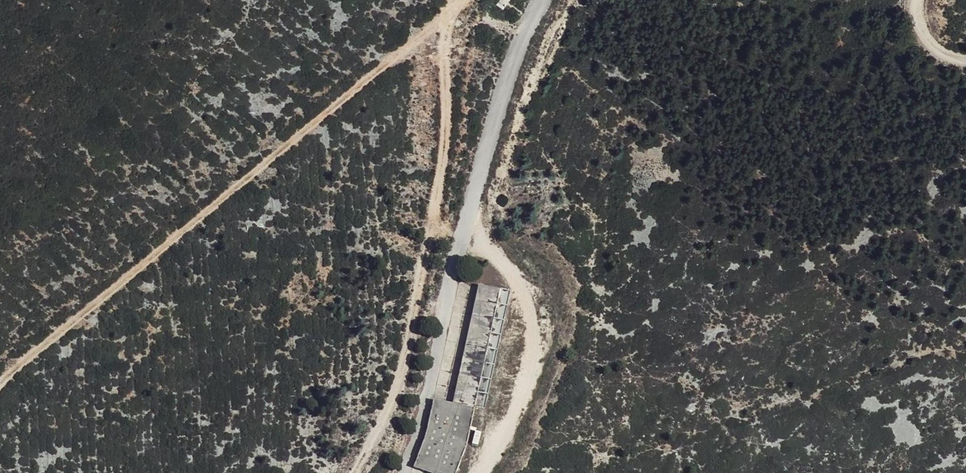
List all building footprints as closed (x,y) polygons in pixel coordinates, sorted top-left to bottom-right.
[(492,281),(458,399),(445,398),(433,437),(416,471),(420,472),(463,472),(484,416),(498,417),(534,290),(492,281)]
